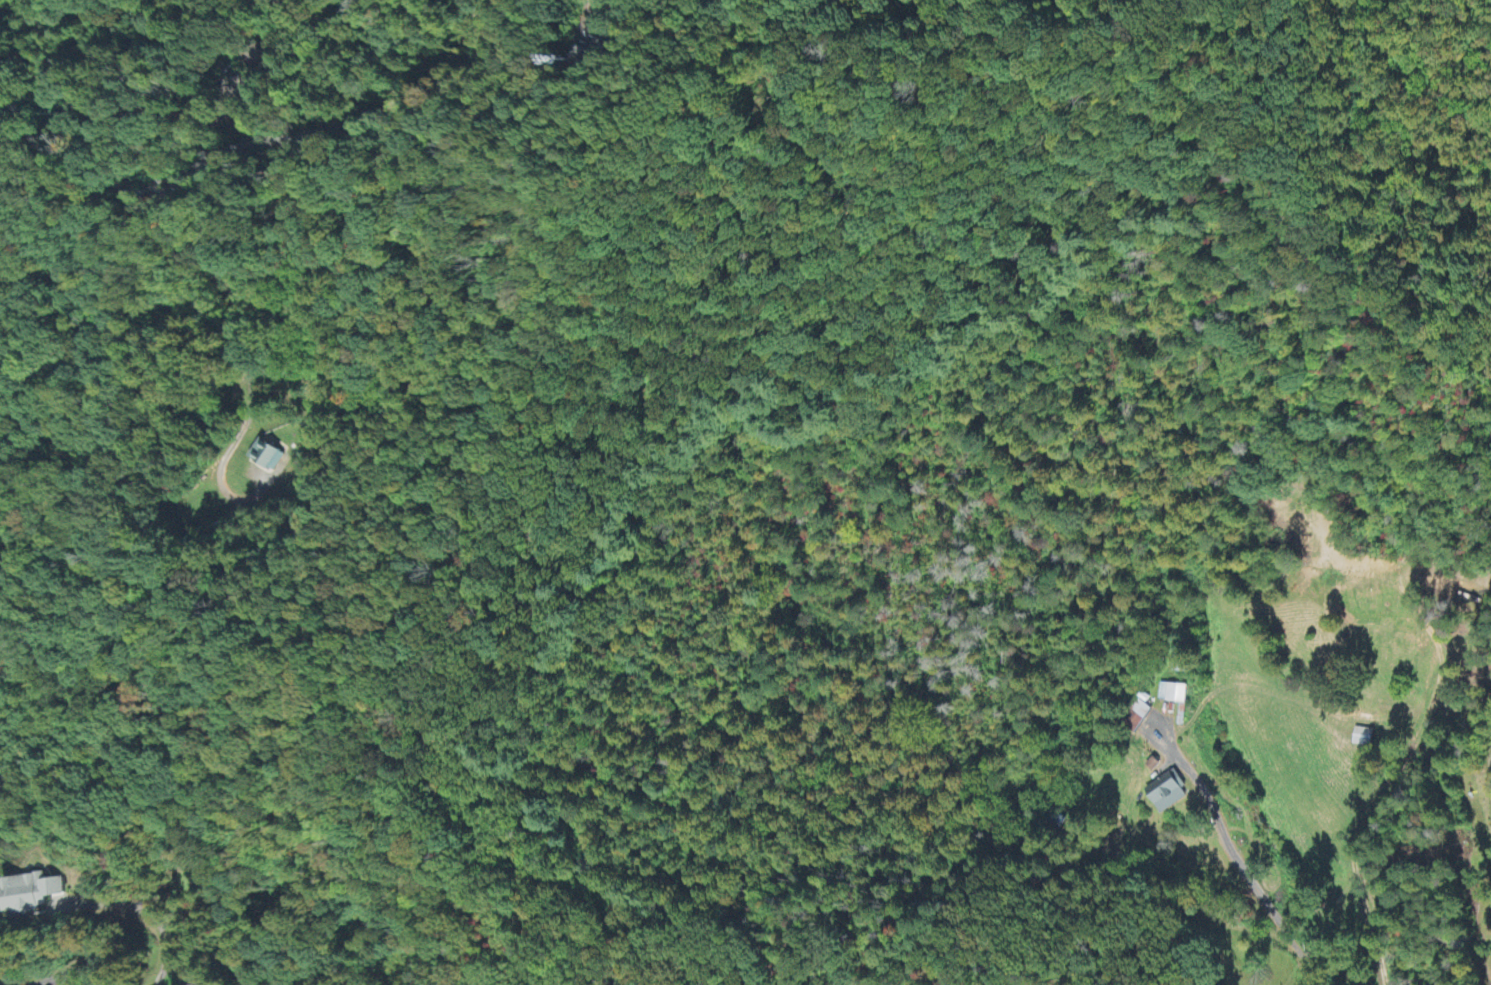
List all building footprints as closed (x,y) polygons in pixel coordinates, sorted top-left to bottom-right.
[(273,474),(285,455),(262,440),(250,460),(273,474)] [(1160,703),(1188,704),(1189,687),(1161,685),(1160,703)] [(1152,711),(1138,700),(1121,720),(1136,732),(1152,711)] [(1355,746),(1373,749),(1376,732),(1358,729),(1355,746)] [(1192,797),(1176,772),(1147,791),(1164,816),(1192,797)] [(2,880),(7,914),(48,908),(47,898),(66,895),(63,878),(43,881),(42,874),(2,880)]
